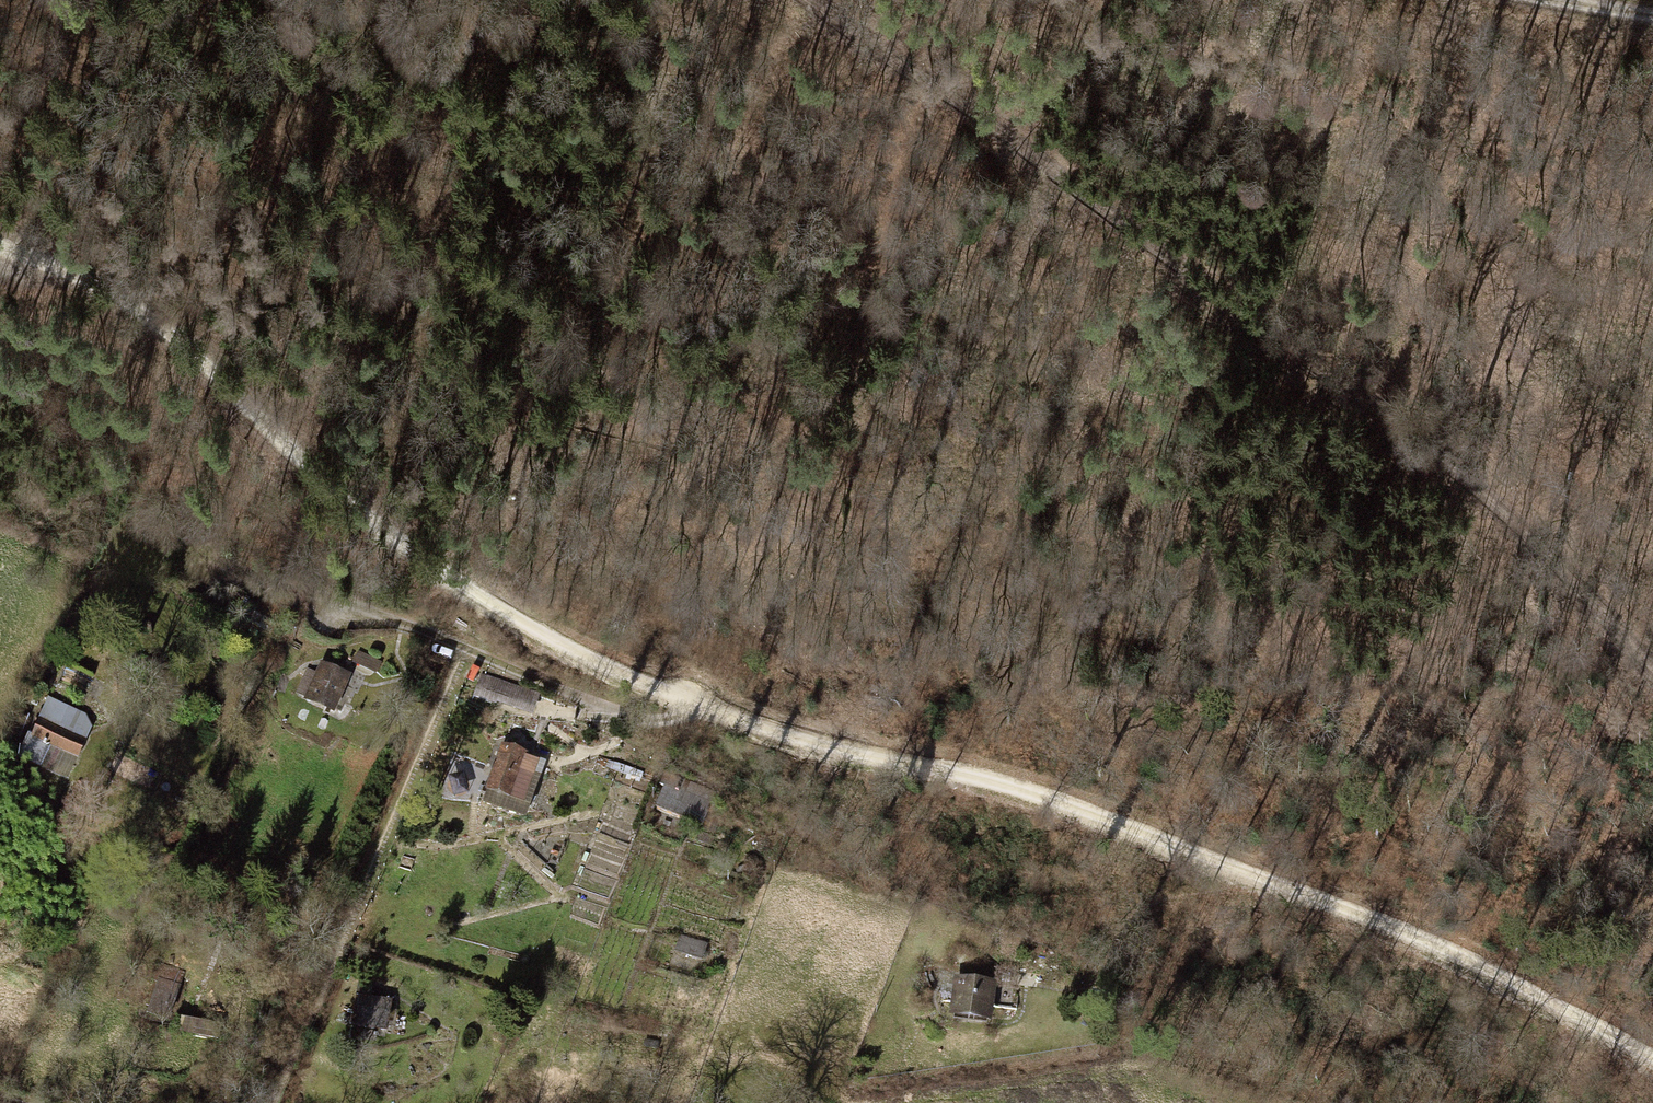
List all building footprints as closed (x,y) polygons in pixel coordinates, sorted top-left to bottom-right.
[(347,678),(321,667),(319,674),(309,669),(297,693),(333,709),(347,678)] [(535,696),(481,677),(474,697),(485,701),(487,694),(531,709),(535,696)] [(28,721),(13,757),(48,772),(69,721),(41,710),(35,724),(28,721)] [(526,757),(502,749),(488,790),(526,803),(536,773),(522,769),(526,757)] [(709,789),(656,772),(651,785),(657,787),(649,809),(674,818),(678,807),(695,812),(699,798),(705,800),(709,789)] [(675,938),(670,956),(697,964),(702,947),(675,938)] [(185,969),(157,960),(151,978),(157,980),(149,1006),(147,1012),(169,1019),(185,969)] [(985,982),(952,978),(949,1016),(982,1019),(985,982)] [(357,994),(351,1026),(387,1032),(389,1017),(392,1001),(357,994)] [(218,1022),(181,1015),(178,1030),(215,1037),(218,1022)]
